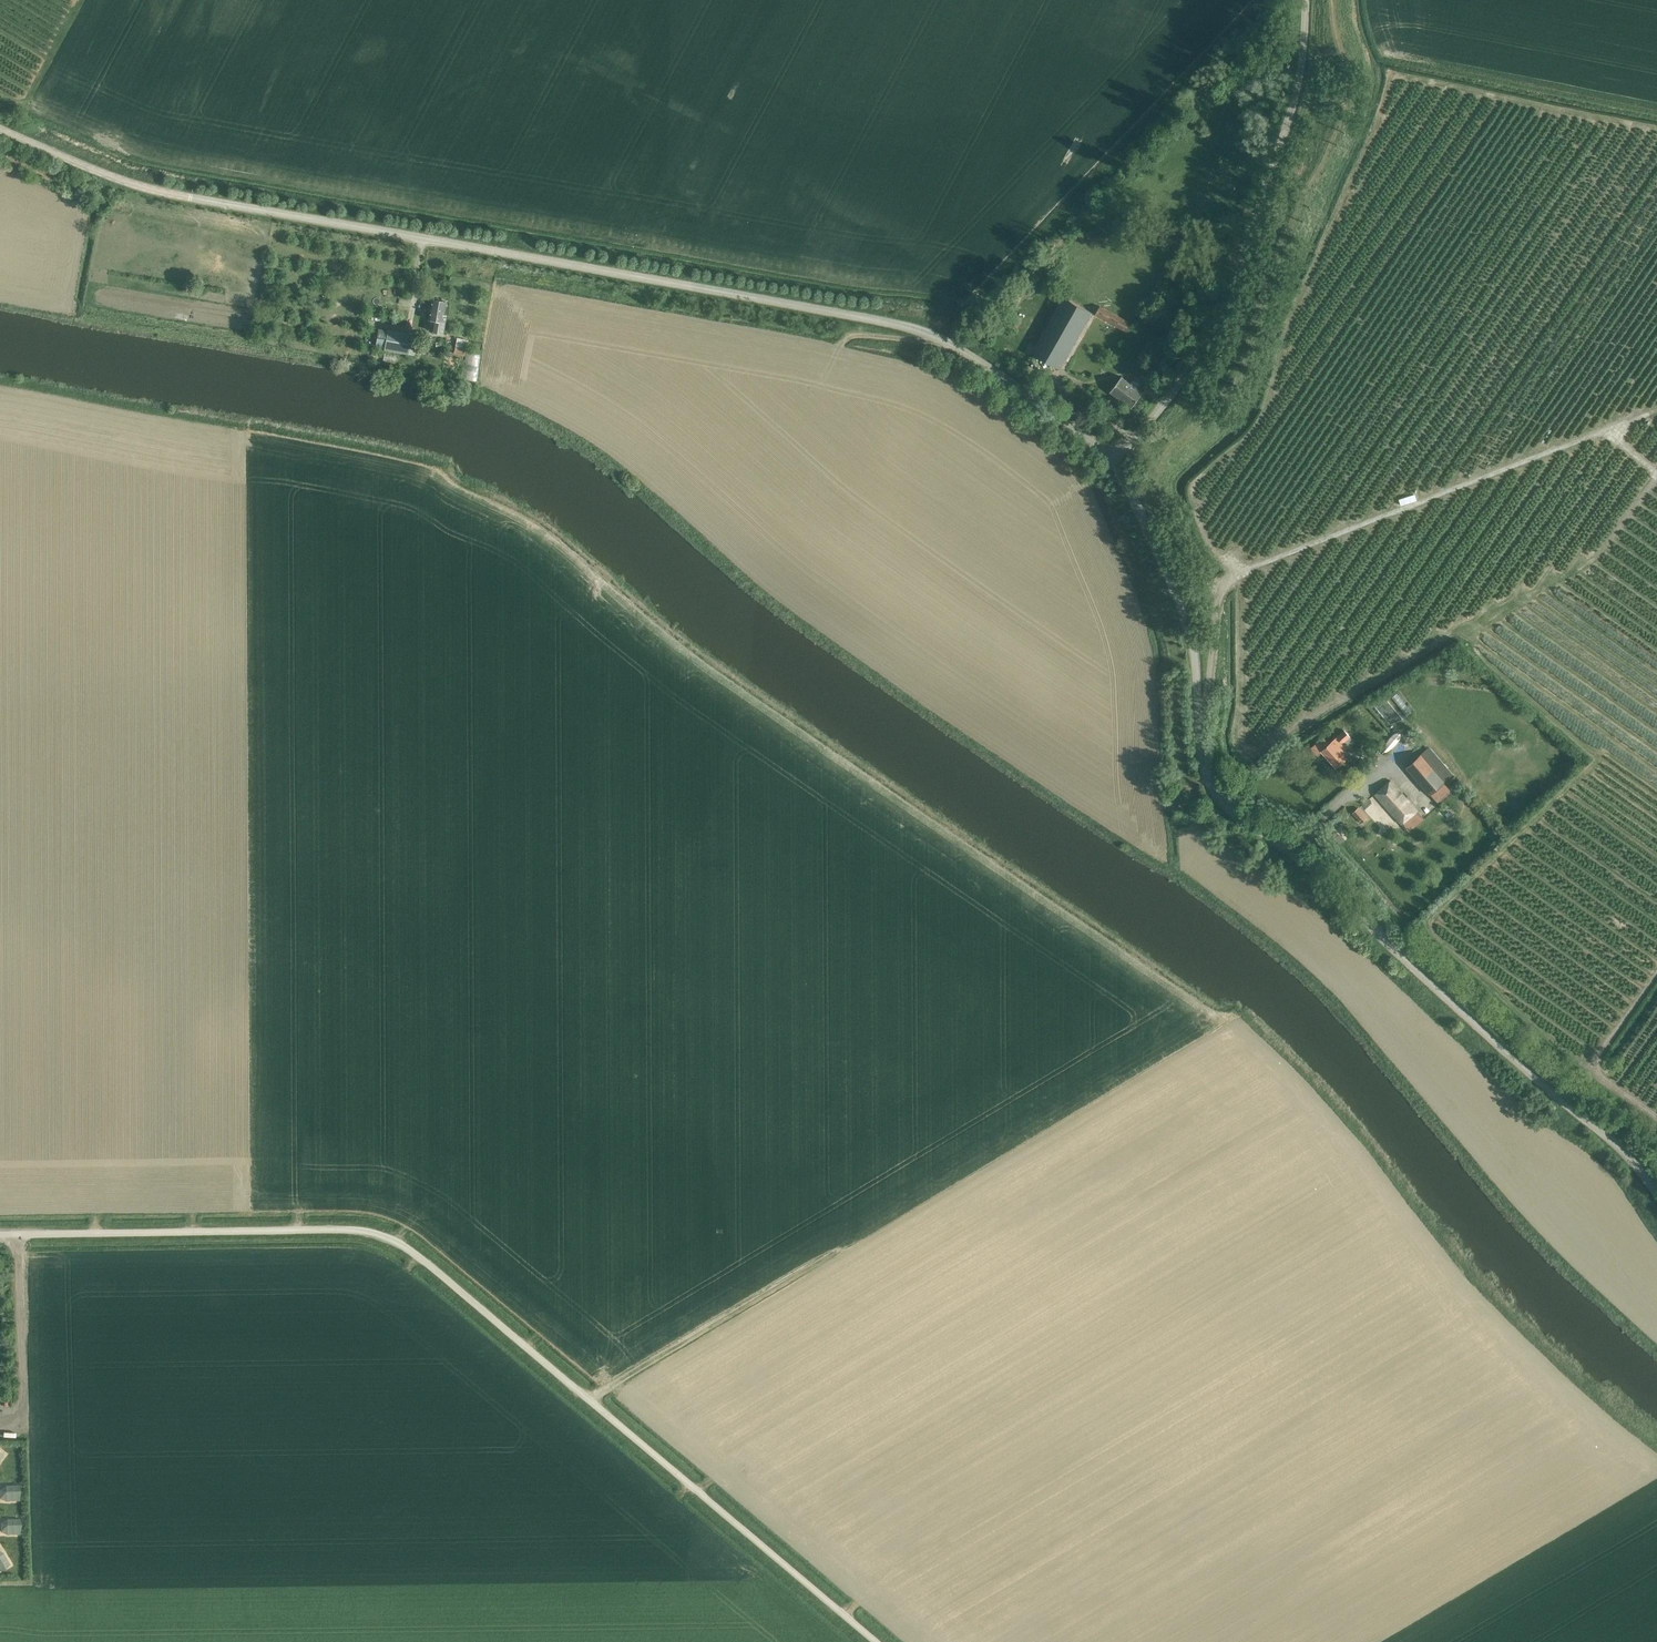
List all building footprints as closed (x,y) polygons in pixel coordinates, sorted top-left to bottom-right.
[(7,155),(10,148),(0,144),(0,152),(7,155)] [(1090,313),(1062,297),(1029,352),(1057,369),(1090,313)] [(431,299),(428,319),(434,320),(432,332),(435,332),(443,334),(446,315),(443,315),(446,302),(440,301),(438,299),(434,298),(432,299),(431,299)] [(1102,305),(1100,307),(1097,313),(1128,332),(1132,324),(1133,323),(1102,305)] [(413,342),(414,334),(390,330),(388,329),(387,330),(378,328),(375,344),(384,346),(384,349),(386,349),(416,355),(418,343),(413,342)] [(464,355),(465,348),(455,345),(453,353),(464,355)] [(1121,376),(1110,390),(1131,407),(1142,392),(1136,388),(1142,381),(1148,385),(1155,375),(1149,371),(1146,374),(1143,371),(1138,377),(1136,375),(1130,383),(1121,376)] [(1399,503),(1416,498),(1414,491),(1397,496),(1399,503)] [(1378,747),(1385,754),(1405,733),(1398,726),(1378,747)] [(1337,736),(1338,738),(1342,743),(1350,737),(1346,732),(1344,730),(1337,736)] [(1349,759),(1334,742),(1330,746),(1323,737),(1311,748),(1318,756),(1322,752),(1337,769),(1349,759)] [(1421,757),(1408,769),(1439,804),(1452,792),(1421,757)] [(1392,783),(1376,796),(1409,834),(1425,821),(1392,783)] [(1340,787),(1331,796),(1335,800),(1344,791),(1340,787)] [(1361,823),(1367,818),(1358,808),(1352,813),(1361,823)] [(1343,841),(1338,835),(1334,838),(1339,844),(1343,841)]
